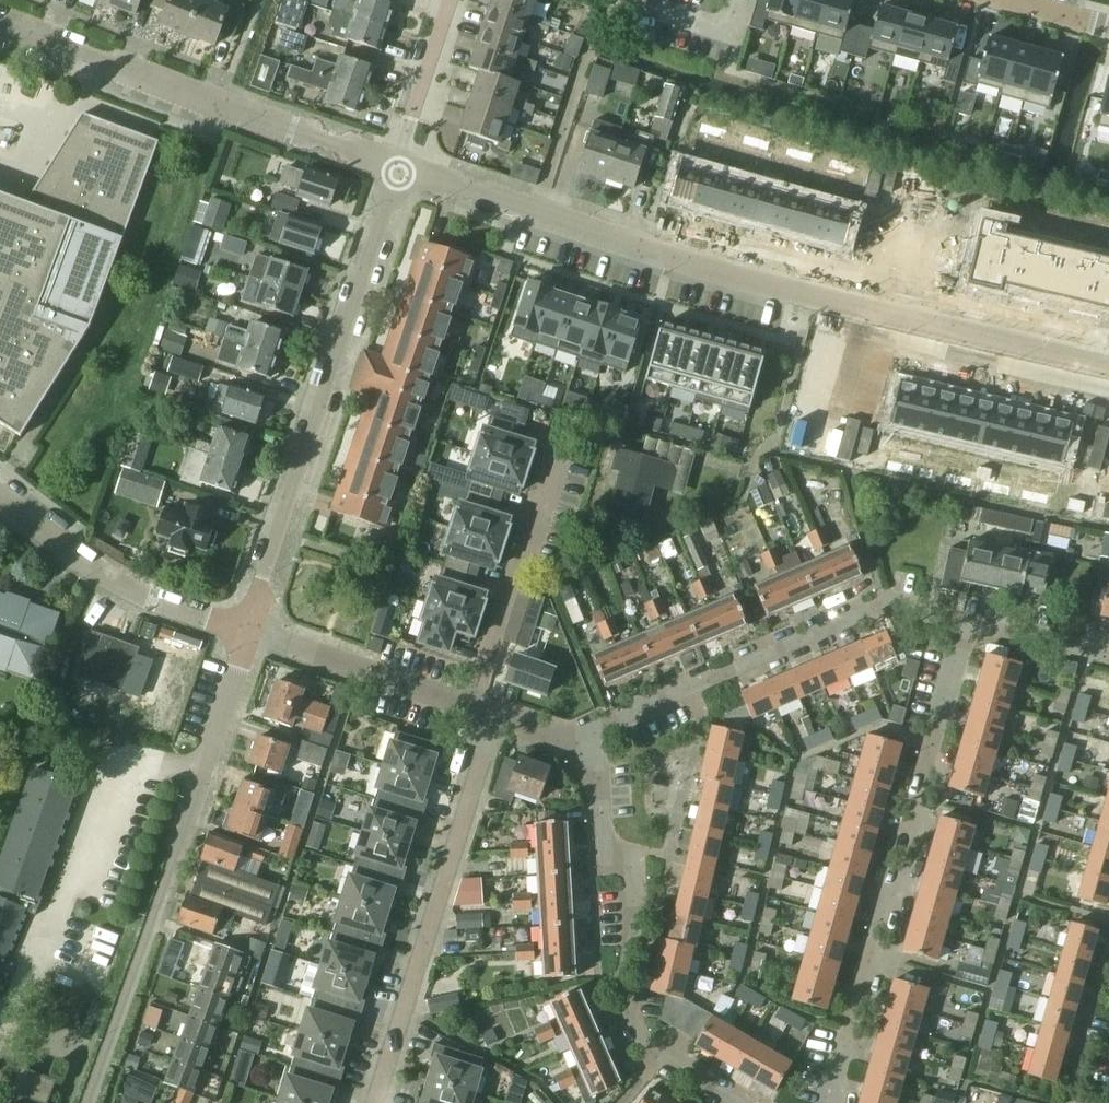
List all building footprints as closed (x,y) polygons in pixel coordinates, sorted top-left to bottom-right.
[(107,6),(134,16),(139,3),(152,8),(155,0),(109,0),(107,6)] [(152,8),(164,13),(159,26),(186,36),(200,1),(199,0),(155,0),(152,8)] [(273,22),(299,30),(308,3),(299,0),(280,0),(273,22)] [(308,3),(327,9),(330,0),(299,0),(308,3)] [(333,9),(385,26),(393,3),(388,2),(389,0),(359,0),(358,4),(347,0),(335,0),(333,9)] [(491,6),(530,19),(529,23),(540,27),(542,17),(532,13),(534,6),(540,0),(493,0),(491,6)] [(750,28),(761,31),(764,21),(790,28),(798,0),(770,0),(769,2),(764,0),(756,0),(749,28),(750,28)] [(790,28),(815,35),(825,0),(798,0),(790,28)] [(815,35),(841,42),(838,52),(852,56),(860,27),(847,23),(853,0),(825,0),(815,35)] [(200,1),(186,36),(214,47),(219,34),(231,38),(243,8),(229,2),(226,11),(200,1)] [(491,6),(485,25),(523,39),(529,23),(530,19),(491,6)] [(860,27),(852,56),(865,60),(868,49),(894,56),(905,14),(881,7),(881,6),(879,6),(873,30),(860,27)] [(348,42),(348,40),(378,50),(385,26),(333,9),(329,22),(336,38),(348,42)] [(905,14),(894,56),(919,63),(931,21),(905,14)] [(542,17),(540,27),(549,30),(553,20),(542,17)] [(931,21),(919,63),(945,70),(942,81),(955,84),(963,55),(950,52),(957,28),(956,27),(956,28),(931,21)] [(485,25),(478,45),(517,58),(516,63),(526,66),(529,57),(518,54),(523,39),(485,25)] [(307,37),(283,29),(278,46),(302,54),(307,37)] [(968,58),(962,82),(975,86),(975,83),(1000,90),(1013,43),(988,37),(981,62),(968,58)] [(1000,90),(998,95),(1023,102),(1038,50),(1013,43),(1000,90)] [(478,45),(471,66),(480,69),(481,68),(511,78),(516,63),(517,58),(478,45)] [(1038,50),(1023,102),(1048,109),(1062,57),(1038,50)] [(313,71),(365,87),(372,66),(341,55),(337,66),(317,60),(313,71)] [(261,57),(251,87),(270,94),(280,63),(261,57)] [(529,57),(526,66),(536,70),(539,61),(529,57)] [(750,73),(773,80),(776,68),(754,62),(750,73)] [(357,111),(365,87),(313,71),(313,72),(291,65),(288,76),(329,90),(326,101),(357,111)] [(601,99),(611,71),(595,66),(585,94),(601,99)] [(480,69),(474,88),(484,92),(517,102),(515,108),(523,111),(526,102),(518,99),(524,82),(511,78),(481,68),(480,69)] [(789,84),(802,88),(805,80),(792,76),(789,84)] [(1097,127),(1108,129),(1108,76),(1097,127)] [(474,88),(467,109),(510,123),(515,108),(517,102),(484,92),(474,88)] [(282,99),(293,104),(297,93),(286,89),(282,99)] [(672,120),(680,94),(665,89),(656,115),(672,120)] [(526,102),(523,111),(532,114),(535,105),(526,102)] [(467,109),(460,129),(498,142),(497,146),(511,151),(514,144),(504,140),(510,123),(467,109)] [(158,144),(92,120),(82,116),(25,203),(0,194),(0,425),(19,437),(90,329),(122,241),(158,144)] [(903,120),(890,117),(888,127),(901,130),(903,120)] [(590,132),(578,171),(605,180),(617,141),(621,129),(594,120),(590,132)] [(701,127),(698,135),(711,138),(713,130),(701,127)] [(713,130),(711,138),(724,142),(726,134),(713,130)] [(617,141),(605,180),(631,189),(643,152),(645,153),(650,137),(636,133),(632,146),(617,141)] [(744,139),(741,148),(754,151),(756,143),(744,139)] [(995,142),(992,152),(1007,156),(1010,147),(995,142)] [(756,143),(754,151),(767,155),(769,146),(756,143)] [(1010,147),(1007,156),(1022,161),(1025,152),(1010,147)] [(786,151),(783,159),(796,163),(798,154),(786,151)] [(798,154),(796,163),(809,166),(811,158),(798,154)] [(831,164),(828,173),(841,176),(843,168),(831,164)] [(679,166),(670,200),(691,206),(701,172),(679,166)] [(329,207),(338,181),(307,171),(306,175),(286,168),(280,184),(300,190),(298,196),(329,207)] [(843,168),(841,176),(854,180),(856,172),(843,168)] [(701,172),(691,206),(713,212),(723,179),(701,172)] [(1097,181),(1108,183),(1108,174),(1099,172),(1097,181)] [(723,179),(713,212),(735,218),(744,185),(723,179)] [(744,185),(735,218),(756,225),(766,191),(744,185)] [(766,191),(756,225),(778,231),(788,197),(766,191)] [(275,192),(270,207),(270,208),(295,216),(299,200),(275,192)] [(788,197),(778,231),(800,237),(809,204),(788,197)] [(210,199),(202,225),(223,232),(227,219),(217,215),(221,202),(210,199)] [(809,204),(800,237),(821,243),(831,210),(809,204)] [(831,210),(821,243),(843,250),(853,216),(831,210)] [(279,212),(269,240),(270,241),(280,244),(313,255),(313,254),(322,228),(290,216),(280,213),(279,212)] [(192,226),(181,260),(200,266),(211,233),(192,226)] [(969,290),(1002,297),(1004,289),(1108,312),(1108,264),(1006,241),(1008,232),(983,227),(969,290)] [(336,501),(334,507),(387,525),(395,502),(389,500),(419,407),(430,375),(459,285),(466,287),(474,265),(475,261),(426,245),(423,256),(418,254),(413,269),(411,268),(404,291),(406,291),(402,304),(400,303),(392,325),(394,326),(390,338),(388,338),(381,359),(367,354),(366,354),(362,353),(350,388),(352,388),(354,389),(369,394),(362,415),(364,415),(360,428),(358,427),(351,449),(353,450),(348,463),(347,462),(339,485),(341,486),(336,501)] [(227,281),(233,260),(218,256),(212,277),(227,281)] [(253,267),(249,278),(300,294),(307,272),(271,260),(267,272),(253,267)] [(204,273),(187,268),(182,287),(200,292),(204,273)] [(293,317),(300,294),(249,278),(246,289),(260,294),(256,306),(293,317)] [(526,282),(507,335),(534,344),(552,290),(526,282)] [(498,283),(494,295),(503,298),(507,286),(498,283)] [(552,290),(534,344),(556,351),(574,298),(552,290)] [(494,295),(490,308),(499,310),(503,298),(494,295)] [(574,298),(556,351),(577,358),(595,305),(574,298)] [(595,305),(577,358),(601,367),(619,313),(595,305)] [(619,313),(601,367),(624,374),(642,321),(619,313)] [(210,318),(205,331),(223,336),(227,323),(210,318)] [(187,327),(171,321),(168,331),(166,330),(160,350),(180,357),(187,338),(184,336),(187,327)] [(224,339),(276,355),(283,333),(252,323),(249,333),(228,327),(224,339)] [(659,334),(652,362),(677,369),(685,341),(659,334)] [(224,339),(217,361),(268,378),(276,355),(224,339)] [(685,341),(677,369),(702,376),(710,348),(685,341)] [(476,346),(472,358),(481,361),(486,349),(476,346)] [(710,348),(702,376),(728,383),(736,356),(710,348)] [(167,372),(199,382),(204,366),(172,356),(167,372)] [(736,356),(728,383),(753,391),(761,363),(736,356)] [(472,358),(468,371),(477,374),(481,361),(472,358)] [(652,362),(643,391),(669,398),(677,369),(652,362)] [(677,369),(669,398),(694,405),(702,376),(677,369)] [(702,376),(694,405),(720,412),(728,383),(702,376)] [(481,379),(478,387),(490,391),(492,383),(481,379)] [(728,383),(720,412),(745,420),(753,391),(728,383)] [(255,423),(263,397),(231,386),(230,388),(219,385),(214,402),(224,405),(221,412),(255,423)] [(544,389),(540,402),(548,404),(552,393),(544,389)] [(910,389),(901,430),(923,435),(932,394),(910,389)] [(552,393),(548,404),(557,407),(560,395),(552,393)] [(932,394),(923,435),(945,440),(954,399),(932,394)] [(954,399),(945,440),(967,445),(976,404),(954,399)] [(584,402),(580,414),(589,417),(592,405),(584,402)] [(140,414),(154,416),(156,406),(142,403),(140,414)] [(976,404),(967,445),(989,449),(998,409),(976,404)] [(592,405),(589,417),(597,420),(601,408),(592,405)] [(504,407),(500,418),(515,423),(516,423),(520,412),(504,407)] [(998,409),(989,449),(1011,454),(1020,414),(998,409)] [(1020,414),(1011,454),(1033,459),(1042,419),(1020,414)] [(480,435),(474,453),(526,469),(527,469),(532,451),(530,451),(533,443),(511,436),(515,423),(500,418),(490,415),(486,428),(484,428),(481,435),(480,435)] [(645,415),(641,428),(650,431),(653,417),(645,415)] [(653,417),(650,431),(658,433),(662,420),(653,417)] [(194,450),(239,465),(242,456),(245,457),(251,439),(242,436),(245,426),(221,418),(212,447),(197,442),(194,450)] [(1042,419),(1033,459),(1056,464),(1064,424),(1042,419)] [(671,421),(667,435),(675,437),(679,424),(671,421)] [(679,424),(675,437),(683,439),(687,426),(679,424)] [(1064,424),(1056,464),(1078,469),(1087,428),(1064,424)] [(687,426),(683,439),(691,441),(695,428),(687,426)] [(695,428),(691,441),(699,444),(703,431),(695,428)] [(1087,428),(1078,469),(1100,474),(1108,433),(1087,428)] [(420,431),(417,440),(430,444),(433,435),(420,431)] [(126,453),(122,467),(142,473),(146,460),(136,456),(142,436),(132,433),(126,453)] [(722,436),(718,448),(726,451),(730,439),(722,436)] [(730,439),(726,451),(735,454),(738,442),(730,439)] [(417,440),(415,449),(427,453),(430,444),(417,440)] [(671,491),(678,466),(617,449),(611,469),(619,471),(607,518),(642,527),(653,486),(671,491)] [(239,465),(194,450),(191,460),(206,464),(200,482),(233,493),(240,475),(236,474),(239,465)] [(469,478),(466,491),(490,498),(491,498),(495,486),(517,493),(519,486),(521,486),(527,469),(526,469),(474,453),(469,470),(470,470),(468,478),(469,478)] [(899,473),(901,464),(888,461),(886,470),(899,473)] [(913,467),(901,464),(899,473),(912,475),(913,467)] [(123,470),(117,488),(160,502),(166,484),(166,482),(123,468),(123,470)] [(917,476),(930,479),(932,471),(919,468),(917,476)] [(785,485),(778,471),(766,477),(772,491),(785,485)] [(761,474),(754,478),(749,493),(757,509),(774,501),(761,474)] [(957,485),(958,476),(946,474),(944,482),(957,485)] [(971,479),(958,476),(957,485),(969,488),(971,479)] [(995,493),(997,485),(984,482),(982,491),(995,493)] [(1010,487),(997,485),(995,493),(1008,496),(1010,487)] [(1033,502),(1035,493),(1022,490),(1021,499),(1033,502)] [(456,510),(450,528),(503,544),(508,527),(506,526),(509,518),(487,511),(491,498),(490,498),(466,491),(461,503),(460,503),(457,510),(456,510)] [(1046,504),(1048,496),(1035,493),(1033,502),(1046,504)] [(1068,501),(1066,510),(1082,513),(1084,504),(1068,501)] [(211,548),(216,532),(212,531),(214,526),(210,524),(213,514),(185,505),(182,515),(164,509),(156,535),(171,540),(170,545),(187,550),(189,545),(205,551),(207,546),(211,548)] [(979,519),(978,524),(1007,530),(1010,516),(983,510),(981,509),(979,519)] [(1010,516),(1007,530),(1028,534),(1031,520),(1010,516)] [(718,537),(711,518),(698,524),(706,542),(718,537)] [(1036,522),(1031,543),(1045,546),(1050,525),(1036,522)] [(691,527),(680,532),(683,539),(697,571),(696,571),(700,581),(699,581),(706,597),(713,594),(707,578),(704,568),(707,567),(709,566),(695,534),(691,527)] [(445,554),(442,566),(467,574),(471,561),(493,568),(495,561),(497,562),(503,544),(450,528),(445,545),(446,545),(444,553),(445,554)] [(815,532),(822,548),(830,544),(823,528),(815,532)] [(814,551),(822,548),(815,532),(807,535),(814,551)] [(1099,557),(1101,557),(1108,559),(1108,534),(1105,533),(1104,533),(1099,557)] [(967,595),(969,584),(977,544),(968,542),(965,552),(947,548),(939,589),(967,595)] [(759,555),(766,572),(774,568),(767,552),(763,543),(757,546),(760,555),(759,555)] [(977,544),(969,584),(994,589),(1003,549),(977,544)] [(825,556),(838,586),(861,576),(849,546),(825,556)] [(767,552),(774,568),(783,565),(775,548),(767,552)] [(1003,549),(994,589),(1021,595),(1021,591),(1020,590),(1028,555),(1003,549)] [(1020,590),(1021,591),(1043,595),(1051,557),(1028,552),(1028,555),(1020,590)] [(801,566),(814,596),(838,586),(825,556),(801,566)] [(735,566),(740,580),(750,576),(744,562),(735,566)] [(432,585),(427,602),(430,603),(479,619),(484,602),(482,601),(485,594),(463,587),(467,574),(442,566),(437,579),(436,578),(433,586),(432,585)] [(777,577),(790,607),(814,596),(801,566),(777,577)] [(767,617),(790,607),(777,577),(754,587),(767,617)] [(699,581),(691,585),(698,601),(706,597),(699,581)] [(1108,618),(1108,584),(1105,584),(1099,617),(1108,618)] [(637,588),(643,604),(651,601),(644,585),(637,588)] [(526,649),(542,599),(519,592),(503,642),(526,649)] [(6,673),(7,670),(37,681),(48,649),(43,647),(45,644),(49,645),(60,614),(30,603),(30,601),(6,593),(6,595),(0,593),(0,671),(6,673)] [(710,606),(722,635),(746,625),(733,596),(710,606)] [(652,601),(659,617),(667,614),(661,598),(652,601)] [(651,621),(659,617),(652,601),(644,605),(651,621)] [(473,637),(479,619),(430,603),(427,602),(421,620),(425,622),(418,643),(448,652),(452,638),(469,644),(471,636),(473,637)] [(686,616),(699,645),(722,635),(710,606),(686,616)] [(544,613),(539,628),(552,633),(557,617),(555,616),(553,610),(548,608),(546,614),(544,613)] [(662,626),(675,656),(699,645),(686,616),(662,626)] [(605,621),(612,637),(620,634),(613,618),(605,621)] [(603,641),(612,637),(605,621),(596,625),(603,641)] [(376,623),(372,635),(386,640),(390,628),(376,623)] [(639,636),(652,666),(675,656),(662,626),(639,636)] [(861,643),(872,667),(897,657),(886,632),(861,643)] [(122,691),(137,650),(92,634),(77,675),(122,691)] [(371,636),(366,649),(380,654),(384,641),(371,636)] [(615,647),(628,676),(652,666),(639,636),(615,647)] [(837,653),(848,678),(872,667),(861,643),(837,653)] [(604,686),(628,676),(615,647),(592,657),(604,686)] [(813,663),(824,688),(848,678),(837,653),(813,663)] [(986,655),(980,677),(1015,687),(1021,665),(986,655)] [(545,695),(553,670),(514,657),(506,681),(545,695)] [(913,679),(918,663),(907,659),(902,675),(913,679)] [(789,674),(800,698),(824,688),(813,663),(789,674)] [(765,684),(776,709),(800,698),(789,674),(765,684)] [(980,677),(974,699),(1008,708),(1015,687),(980,677)] [(1085,677),(1077,707),(1088,710),(1092,696),(1103,699),(1107,683),(1085,677)] [(270,700),(327,719),(336,722),(348,686),(337,683),(328,708),(300,699),(303,690),(278,682),(277,681),(270,700)] [(747,706),(726,715),(744,720),(751,717),(752,719),(776,709),(765,684),(742,694),(747,706)] [(1059,687),(1056,698),(1066,701),(1069,689),(1059,687)] [(859,705),(862,713),(868,725),(881,719),(870,690),(857,696),(861,705),(859,705)] [(1063,713),(1066,701),(1056,698),(1053,710),(1063,713)] [(974,699),(967,721),(1002,731),(1008,708),(974,699)] [(264,719),(265,720),(290,728),(292,724),(321,734),(327,719),(270,700),(264,719)] [(1084,724),(1088,710),(1077,707),(1073,721),(1084,724)] [(851,718),(856,730),(868,725),(862,713),(851,718)] [(713,727),(707,753),(736,760),(742,734),(741,733),(744,720),(726,715),(723,729),(713,727)] [(802,739),(808,751),(821,746),(815,733),(809,716),(800,719),(808,737),(802,739)] [(967,721),(961,743),(996,753),(1002,731),(967,721)] [(815,733),(821,746),(833,740),(828,728),(815,733)] [(1047,730),(1043,743),(1055,746),(1058,734),(1047,730)] [(395,731),(384,766),(427,779),(433,759),(440,761),(444,747),(395,731)] [(867,735),(861,757),(895,767),(902,745),(867,735)] [(249,764),(250,764),(280,774),(289,747),(258,737),(249,764)] [(302,742),(296,759),(321,767),(327,750),(302,742)] [(961,743),(955,765),(989,775),(996,753),(961,743)] [(1040,755),(1050,758),(1051,758),(1055,746),(1043,743),(1040,755)] [(1064,744),(1060,757),(1072,761),(1076,747),(1064,744)] [(701,779),(707,780),(730,786),(736,760),(707,753),(701,779)] [(815,757),(812,768),(824,772),(828,760),(817,757),(815,756),(815,757)] [(794,774),(792,787),(793,787),(804,789),(807,777),(809,768),(812,768),(815,757),(798,765),(796,774),(794,774)] [(861,757),(855,779),(889,789),(895,767),(861,757)] [(1060,757),(1056,771),(1068,774),(1072,761),(1060,757)] [(538,800),(549,769),(519,759),(517,764),(505,759),(492,795),(510,802),(514,792),(538,800)] [(828,760),(824,772),(837,775),(840,763),(828,760)] [(983,797),(989,775),(955,765),(948,787),(983,797)] [(384,766),(374,799),(423,814),(427,801),(421,799),(427,779),(384,766)] [(6,956),(23,911),(36,916),(43,897),(35,894),(76,785),(35,770),(0,862),(0,953),(6,956)] [(1034,775),(1031,787),(1042,790),(1046,778),(1034,775)] [(301,790),(303,791),(312,794),(316,781),(305,778),(304,779),(301,790)] [(855,779),(848,801),(883,811),(889,789),(855,779)] [(707,780),(701,806),(727,812),(733,786),(730,786),(707,780)] [(243,781),(234,806),(236,807),(266,817),(267,816),(275,820),(278,820),(286,797),(284,795),(275,792),(244,781),(243,781)] [(772,781),(768,800),(781,803),(785,784),(772,781)] [(792,787),(789,799),(790,799),(802,802),(804,789),(793,787),(792,787)] [(1027,799),(1038,802),(1039,803),(1042,790),(1031,787),(1027,799)] [(1049,794),(1045,807),(1058,811),(1062,797),(1049,794)] [(320,801),(316,816),(331,820),(336,804),(321,799),(320,801)] [(374,799),(364,832),(406,846),(413,825),(419,827),(423,814),(374,799)] [(768,800),(766,809),(779,812),(781,803),(768,800)] [(848,801),(842,823),(877,833),(883,811),(848,801)] [(1098,828),(1108,831),(1108,803),(1105,801),(1098,828)] [(234,806),(226,831),(228,831),(258,841),(266,817),(236,807),(234,806)] [(701,806),(695,831),(721,837),(727,812),(701,806)] [(1045,807),(1042,821),(1055,824),(1058,811),(1045,807)] [(785,818),(782,831),(783,831),(794,834),(797,821),(799,811),(788,809),(786,819),(785,818)] [(940,817),(934,839),(968,849),(974,827),(940,817)] [(534,823),(536,849),(569,847),(567,821),(534,823)] [(842,823),(836,845),(870,855),(877,833),(842,823)] [(288,825),(281,847),(295,852),(297,847),(303,830),(288,825)] [(1090,854),(1108,859),(1108,831),(1098,828),(1090,854)] [(695,831),(689,857),(688,860),(687,865),(700,868),(701,863),(702,860),(715,863),(721,837),(695,831)] [(760,831),(757,845),(771,848),(774,834),(760,831)] [(782,831),(779,843),(780,844),(791,846),(794,834),(783,831),(782,831)] [(364,832),(353,866),(402,881),(406,868),(400,866),(406,846),(364,832)] [(202,859),(195,880),(196,881),(196,882),(271,908),(279,886),(234,870),(239,855),(243,845),(243,844),(210,833),(201,859),(202,859)] [(309,834),(305,846),(306,847),(319,851),(322,838),(309,834)] [(934,839),(928,862),(962,871),(968,849),(934,839)] [(1035,843),(1029,865),(1042,869),(1048,847),(1035,843)] [(243,845),(239,855),(247,858),(261,863),(265,853),(250,848),(243,845)] [(754,858),(768,861),(771,848),(757,845),(754,858)] [(836,845),(830,867),(864,877),(870,855),(836,845)] [(536,849),(537,875),(570,873),(569,847),(536,849)] [(528,857),(527,849),(510,850),(510,858),(528,857)] [(1013,849),(1009,861),(1021,864),(1025,853),(1013,849)] [(776,853),(771,875),(784,878),(787,866),(791,867),(793,857),(776,853)] [(1083,880),(1108,887),(1108,886),(1108,859),(1090,854),(1083,880)] [(987,855),(983,869),(1004,875),(1007,861),(987,855)] [(687,865),(681,891),(707,897),(713,871),(714,866),(715,863),(702,860),(701,863),(700,868),(687,865)] [(1003,883),(1014,887),(1016,887),(1019,877),(1018,876),(1021,864),(1009,861),(1003,883)] [(928,862),(921,884),(956,893),(962,871),(928,862)] [(353,866),(343,899),(385,912),(392,892),(398,894),(402,881),(353,866)] [(830,867),(823,889),(858,899),(864,877),(830,867)] [(1028,871),(1024,887),(1036,890),(1037,886),(1040,875),(1041,874),(1028,871)] [(537,875),(539,901),(572,899),(570,873),(537,875)] [(781,891),(784,878),(771,875),(769,888),(781,891)] [(453,906),(455,906),(483,905),(481,879),(462,879),(453,906)] [(746,894),(743,905),(757,908),(762,883),(746,879),(742,894),(746,894)] [(1083,880),(1078,897),(1104,905),(1108,887),(1083,880)] [(187,897),(178,923),(212,936),(222,910),(232,914),(242,917),(265,925),(271,908),(196,882),(190,898),(187,897)] [(921,884),(915,906),(949,915),(956,893),(921,884)] [(292,885),(287,901),(303,906),(308,890),(292,885)] [(823,889),(817,911),(852,921),(858,899),(823,889)] [(681,891),(675,917),(701,922),(707,897),(681,891)] [(998,901),(997,905),(1007,908),(1008,908),(1012,896),(1000,893),(998,901)] [(343,899),(332,932),(382,947),(386,934),(379,932),(385,912),(343,899)] [(539,901),(540,926),(573,925),(572,899),(539,901)] [(740,919),(754,922),(757,908),(743,905),(740,919)] [(997,905),(993,918),(1005,921),(1008,908),(1007,908),(997,905)] [(915,906),(909,928),(943,938),(949,915),(915,906)] [(764,908),(761,920),(773,923),(776,910),(764,908)] [(817,911),(811,933),(845,943),(852,921),(817,911)] [(455,916),(456,929),(482,928),(482,914),(455,916)] [(675,917),(669,943),(693,948),(695,950),(701,922),(675,917)] [(761,920),(758,933),(770,936),(773,923),(761,920)] [(1013,920),(1009,934),(1022,937),(1026,924),(1013,920)] [(1071,923),(1063,948),(1089,955),(1096,930),(1071,923)] [(540,926),(542,952),(575,950),(573,925),(540,926)] [(937,960),(943,938),(909,928),(902,950),(937,960)] [(464,930),(465,941),(478,940),(478,930),(464,930)] [(332,932),(322,966),(365,979),(371,959),(377,961),(382,947),(332,932)] [(811,933),(805,955),(839,965),(845,943),(811,933)] [(1009,934),(1006,947),(1019,950),(1022,937),(1009,934)] [(988,937),(984,949),(995,952),(996,953),(1000,940),(988,937)] [(275,938),(271,950),(284,954),(287,942),(275,938)] [(171,941),(168,952),(182,957),(186,946),(171,941)] [(664,941),(658,967),(687,973),(693,948),(669,943),(664,941)] [(733,943),(730,957),(745,960),(748,946),(733,943)] [(215,945),(207,968),(235,978),(243,955),(215,945)] [(515,947),(516,954),(533,953),(533,946),(515,947)] [(1063,948),(1056,973),(1082,981),(1089,955),(1063,948)] [(964,963),(959,979),(985,987),(986,987),(996,953),(995,952),(984,949),(979,967),(964,963)] [(271,950),(268,961),(280,965),(284,954),(271,950)] [(543,978),(576,976),(575,950),(542,952),(543,978)] [(754,952),(751,964),(763,967),(766,955),(754,952)] [(805,955),(798,977),(833,987),(839,965),(805,955)] [(728,970),(742,974),(745,960),(730,957),(728,970)] [(163,963),(159,974),(174,979),(178,969),(163,963)] [(751,964),(748,977),(760,980),(763,967),(751,964)] [(322,966),(312,999),(361,1015),(365,1001),(358,999),(365,979),(322,966)] [(663,1020),(680,1030),(694,1006),(681,998),(687,973),(658,967),(652,992),(669,996),(663,1020)] [(207,968),(198,991),(226,1001),(235,978),(207,968)] [(999,970),(995,984),(1008,987),(1012,974),(999,970)] [(1056,973),(1049,998),(1075,1006),(1082,981),(1056,973)] [(827,1009),(833,987),(798,977),(792,1000),(827,1009)] [(894,980),(888,1002),(922,1012),(928,990),(894,980)] [(967,1008),(963,1023),(975,1027),(984,993),(952,984),(947,1002),(967,1008)] [(995,984),(991,997),(1004,1001),(1008,987),(995,984)] [(741,985),(735,996),(747,1002),(753,991),(741,985)] [(580,988),(550,1001),(560,1025),(590,1012),(580,988)] [(165,1000),(175,1004),(179,995),(168,991),(165,1000)] [(198,991),(190,1014),(218,1024),(226,1001),(198,991)] [(747,1002),(746,1003),(759,1010),(766,999),(753,991),(747,1002)] [(235,1002),(246,1006),(247,1006),(250,999),(238,995),(235,1002)] [(456,996),(429,1000),(431,1012),(458,1007),(456,996)] [(1049,998),(1042,1024),(1068,1031),(1075,1006),(1049,998)] [(312,999),(301,1032),(344,1046),(350,1026),(356,1028),(361,1015),(312,999)] [(146,1018),(156,1021),(162,1006),(152,1002),(146,1018)] [(888,1002),(881,1024),(916,1034),(922,1012),(888,1002)] [(250,1015),(266,1020),(269,1007),(254,1003),(250,1015)] [(694,1044),(715,1056),(731,1029),(711,1017),(711,1016),(694,1006),(680,1030),(697,1040),(694,1044)] [(775,1016),(774,1018),(787,1025),(788,1023),(793,1013),(781,1006),(780,1007),(775,1016)] [(590,1012),(560,1025),(571,1049),(601,1035),(590,1012)] [(788,1023),(787,1025),(798,1032),(799,1030),(805,1021),(805,1020),(793,1013),(788,1023)] [(190,1014),(181,1037),(210,1047),(218,1024),(190,1014)] [(1004,1014),(1002,1023),(1012,1025),(1015,1017),(1004,1014)] [(985,1020),(981,1034),(994,1037),(998,1023),(985,1020)] [(539,1044),(555,1037),(548,1022),(533,1030),(539,1044)] [(959,1036),(970,1039),(971,1040),(975,1027),(963,1023),(959,1036)] [(881,1024),(875,1046),(909,1056),(916,1034),(881,1024)] [(1042,1024),(1035,1049),(1061,1056),(1068,1031),(1042,1024)] [(481,1034),(487,1047),(498,1042),(492,1029),(481,1034)] [(731,1029),(715,1056),(734,1067),(750,1040),(731,1029)] [(142,1031),(137,1044),(149,1048),(153,1035),(142,1031)] [(301,1032),(291,1066),(340,1081),(344,1068),(337,1066),(344,1046),(301,1032)] [(998,1051),(990,1049),(994,1037),(981,1034),(977,1047),(981,1048),(974,1074),(986,1077),(986,1080),(997,1083),(1001,1068),(995,1066),(998,1051)] [(601,1035),(571,1049),(581,1072),(612,1059),(601,1035)] [(245,1036),(240,1050),(241,1050),(255,1055),(259,1041),(245,1036)] [(210,1047),(181,1037),(173,1061),(202,1071),(210,1047)] [(750,1040),(734,1067),(755,1079),(771,1052),(750,1040)] [(436,1060),(430,1080),(472,1093),(483,1059),(434,1044),(429,1058),(436,1060)] [(875,1046),(869,1069),(903,1078),(909,1056),(875,1046)] [(1054,1081),(1061,1056),(1035,1049),(1028,1074),(1054,1081)] [(231,1082),(230,1084),(244,1088),(254,1056),(240,1052),(231,1082)] [(771,1052),(755,1079),(775,1091),(791,1064),(771,1052)] [(125,1068),(137,1072),(141,1057),(128,1054),(125,1068)] [(954,1055),(950,1068),(963,1071),(966,1058),(954,1055)] [(573,1076),(576,1082),(586,1102),(593,1102),(596,1101),(594,1096),(622,1083),(612,1059),(581,1072),(573,1076)] [(165,1083),(194,1094),(202,1071),(173,1061),(165,1083)] [(280,1099),(292,1102),(326,1102),(329,1092),(336,1095),(340,1081),(291,1066),(280,1099)] [(947,1080),(958,1083),(959,1083),(963,1071),(950,1068),(947,1080)] [(52,1082),(17,1069),(8,1091),(40,1102),(44,1102),(52,1082)] [(869,1069),(862,1091),(897,1101),(903,1078),(869,1069)] [(557,1076),(555,1077),(557,1083),(573,1076),(572,1072),(571,1070),(557,1076)] [(117,1091),(144,1102),(151,1102),(157,1088),(125,1074),(117,1091)] [(557,1083),(549,1087),(558,1098),(563,1096),(560,1089),(576,1082),(573,1076),(557,1083)] [(415,1102),(469,1102),(472,1093),(430,1080),(423,1100),(417,1098),(415,1102)] [(511,1102),(518,1102),(522,1091),(509,1087),(504,1101),(511,1102)] [(173,1102),(188,1102),(192,1095),(179,1089),(173,1102)] [(672,1102),(649,1089),(641,1102),(671,1102),(672,1102)] [(933,1102),(953,1102),(955,1095),(937,1090),(933,1102)] [(859,1102),(896,1102),(897,1101),(862,1091),(859,1102)] [(919,1102),(932,1102),(934,1097),(921,1094),(919,1102)]
